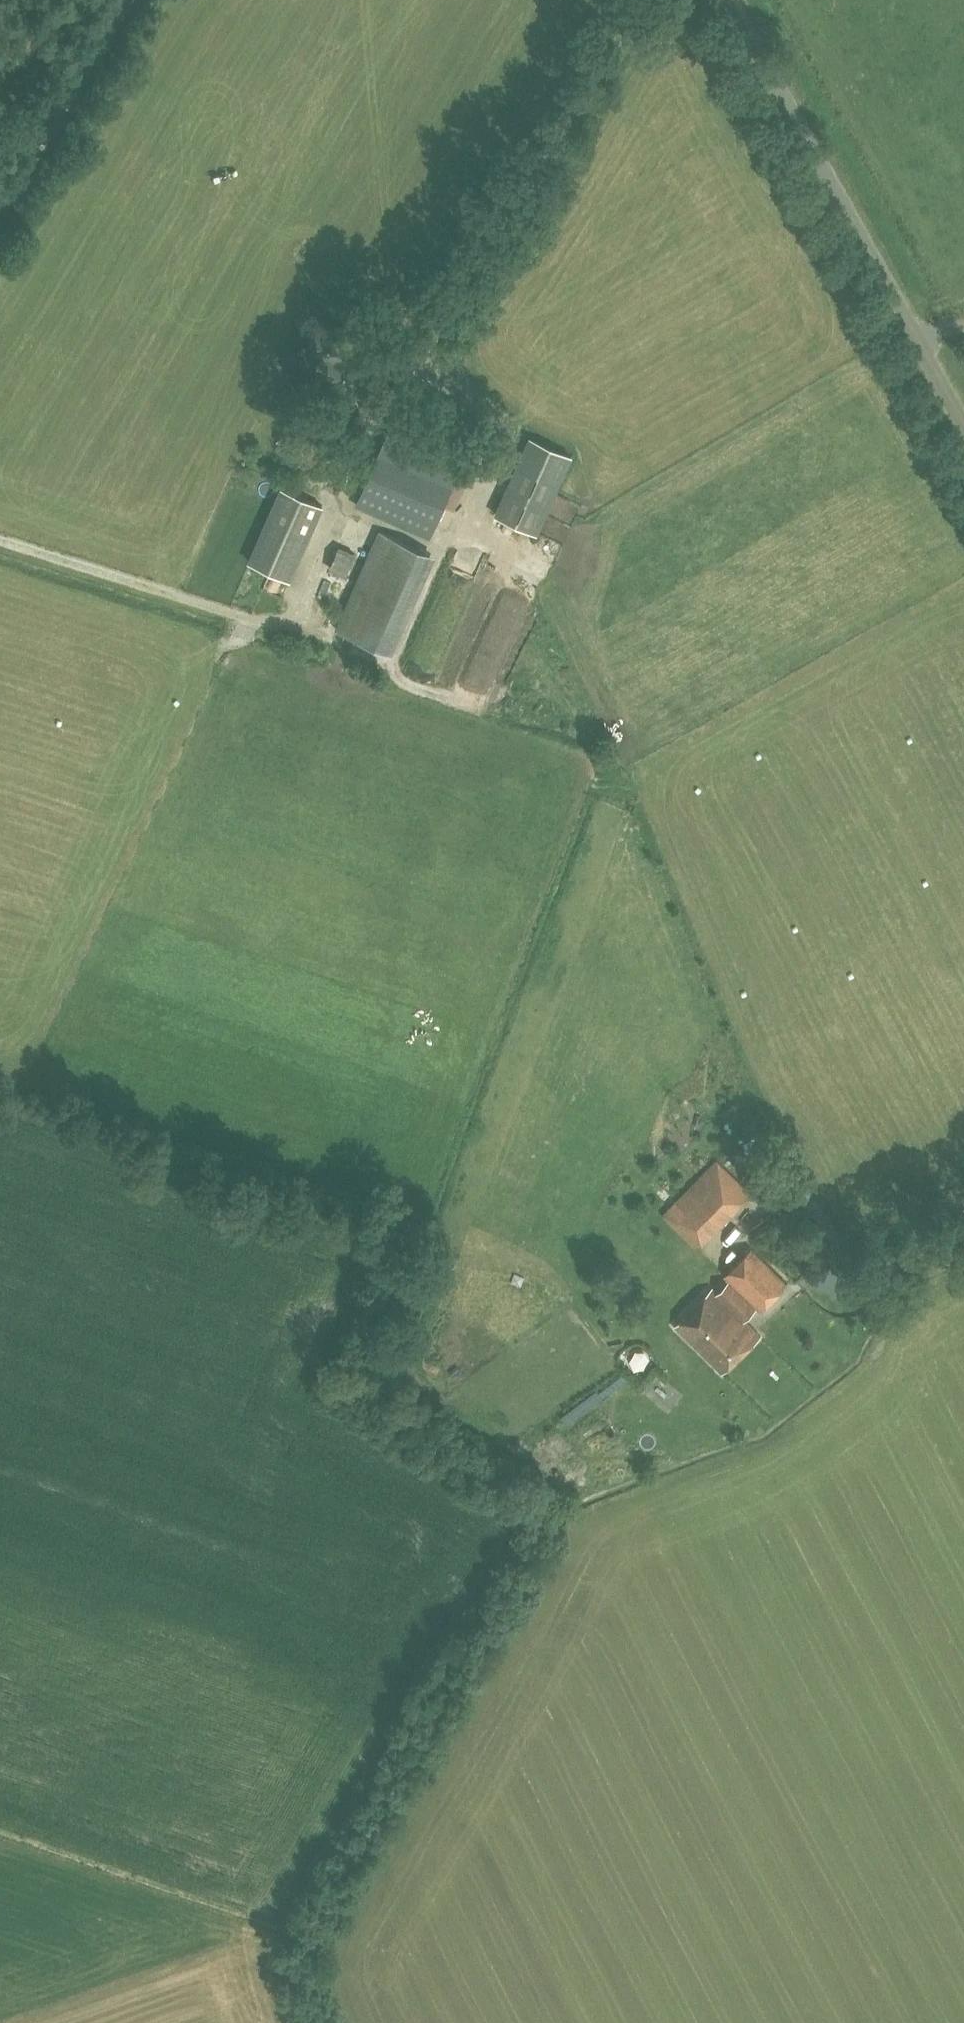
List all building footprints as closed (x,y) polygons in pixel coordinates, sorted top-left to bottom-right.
[(357,397),(372,365),(341,351),(349,332),(319,318),(303,352),(319,359),(312,376),(325,382),(325,384),(339,390),(339,389),(357,397)] [(465,452),(391,420),(355,502),(429,534),(465,452)] [(308,470),(325,453),(293,423),(276,439),(308,470)] [(530,439),(494,516),(533,535),(569,457),(530,439)] [(280,486),(246,560),(286,578),(320,504),(280,486)] [(379,528),(335,627),(376,645),(420,546),(379,528)] [(750,1192),(720,1164),(710,1174),(688,1197),(687,1198),(716,1227),(750,1192)] [(713,1287),(676,1324),(723,1372),(724,1372),(736,1360),(761,1335),(745,1318),(758,1306),(761,1309),(778,1292),(787,1284),(752,1248),(725,1275),(734,1283),(721,1296),(713,1287)]
